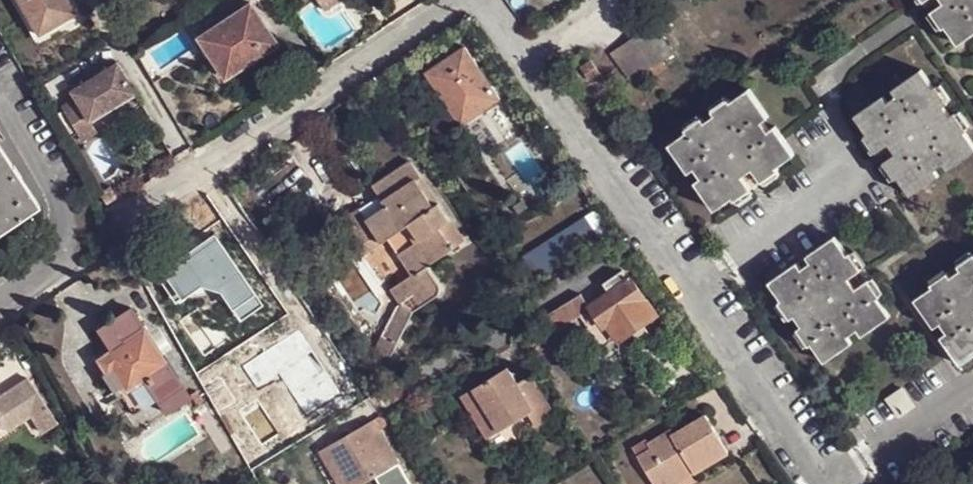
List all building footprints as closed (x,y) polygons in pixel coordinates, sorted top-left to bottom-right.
[(40,38),(19,0),(13,0),(38,45),(40,38)] [(76,18),(67,1),(67,0),(19,0),(40,38),(74,19),(76,18)] [(324,11),(341,0),(326,0),(320,4),(324,11)] [(972,40),(972,0),(923,0),(926,6),(932,3),(938,11),(933,16),(945,32),(948,31),(960,48),(972,40)] [(279,47),(251,1),(194,40),(223,84),(279,47)] [(40,38),(38,45),(78,23),(74,19),(40,38)] [(635,82),(676,55),(657,27),(614,55),(635,82)] [(466,54),(429,80),(465,130),(503,104),(466,54)] [(584,68),(592,79),(601,73),(592,61),(584,68)] [(939,178),(936,172),(933,167),(942,162),(944,166),(948,171),(972,155),(972,146),(965,133),(968,129),(957,113),(953,116),(946,106),(950,103),(939,86),(935,89),(923,71),(896,89),(899,94),(889,100),(887,95),(857,114),(869,134),(866,137),(877,154),(883,150),(889,159),(883,163),(895,178),(898,176),(912,195),(939,178)] [(124,75),(77,101),(82,110),(67,118),(87,148),(99,139),(95,131),(141,104),(124,75)] [(601,91),(610,103),(618,97),(609,85),(601,91)] [(671,145),(691,172),(696,170),(702,167),(708,176),(702,180),(699,183),(716,208),(733,197),(737,202),(751,192),(747,186),(758,179),(762,185),(781,170),(778,165),(795,155),(777,130),(771,133),(765,136),(759,126),(764,123),(770,118),(751,91),(733,102),(730,98),(711,110),(715,116),(705,123),(701,117),(686,128),(690,134),(671,145)] [(759,126),(765,136),(771,133),(764,123),(759,126)] [(0,147),(0,228),(2,230),(38,205),(0,147)] [(933,167),(936,172),(944,166),(942,162),(933,167)] [(337,227),(361,263),(381,250),(405,285),(392,294),(401,309),(415,300),(422,312),(439,301),(441,297),(442,292),(440,286),(429,270),(456,252),(442,232),(453,224),(441,206),(436,210),(419,185),(423,181),(412,163),(373,190),(379,199),(337,227)] [(696,170),(702,180),(708,176),(702,167),(696,170)] [(436,210),(441,206),(425,180),(423,181),(419,185),(436,210)] [(442,232),(456,252),(467,244),(453,224),(442,232)] [(826,361),(856,343),(852,338),(862,331),(865,336),(893,316),(880,298),(883,294),(871,276),(865,280),(860,285),(855,275),(860,271),(865,267),(854,250),(849,252),(838,235),(811,254),(814,260),(817,265),(805,271),(803,266),(801,261),(771,280),(783,298),(780,300),(792,317),(797,314),(803,325),(799,327),(811,346),(814,343),(826,361)] [(945,349),(952,345),(963,362),(972,356),(972,238),(971,239),(969,236),(950,250),(954,256),(944,262),(941,257),(922,269),(924,272),(908,282),(920,300),(916,303),(927,321),(935,316),(942,326),(936,330),(945,349)] [(219,242),(175,272),(191,295),(207,284),(228,289),(238,304),(254,294),(219,242)] [(803,266),(805,271),(817,265),(814,260),(803,266)] [(860,285),(865,280),(860,271),(855,275),(860,285)] [(191,295),(175,272),(163,281),(179,304),(191,295)] [(629,283),(623,274),(606,287),(611,296),(629,283)] [(658,318),(633,282),(629,283),(611,296),(591,309),(605,329),(608,326),(620,343),(658,318)] [(254,294),(238,304),(250,320),(265,310),(254,294)] [(131,310),(112,323),(126,341),(145,329),(131,310)] [(413,318),(401,311),(386,342),(381,340),(373,357),(391,366),(413,318)] [(126,341),(112,323),(94,334),(109,356),(126,344),(126,341)] [(170,366),(145,329),(126,341),(126,344),(109,356),(99,362),(109,377),(118,371),(128,392),(170,366)] [(301,333),(296,337),(310,356),(316,353),(301,333)] [(296,337),(247,370),(261,392),(282,377),(309,418),(344,396),(316,353),(310,356),(296,337)] [(128,392),(120,397),(134,421),(183,389),(170,366),(128,392)] [(120,397),(128,392),(118,371),(109,377),(120,397)] [(511,371),(474,394),(501,436),(530,418),(537,414),(520,387),(511,371)] [(8,430),(24,420),(36,439),(59,425),(28,375),(0,393),(0,418),(8,430)] [(537,414),(530,418),(539,432),(559,419),(535,380),(520,387),(537,414)] [(890,401),(900,417),(916,405),(905,391),(890,401)] [(706,422),(668,445),(685,475),(689,479),(727,458),(706,422)] [(321,457),(330,472),(337,467),(347,483),(374,483),(403,468),(378,424),(321,457)] [(632,461),(646,483),(668,483),(685,475),(668,445),(665,441),(632,461)] [(330,472),(337,483),(347,483),(337,467),(330,472)] [(685,475),(668,483),(681,483),(689,479),(685,475)]
